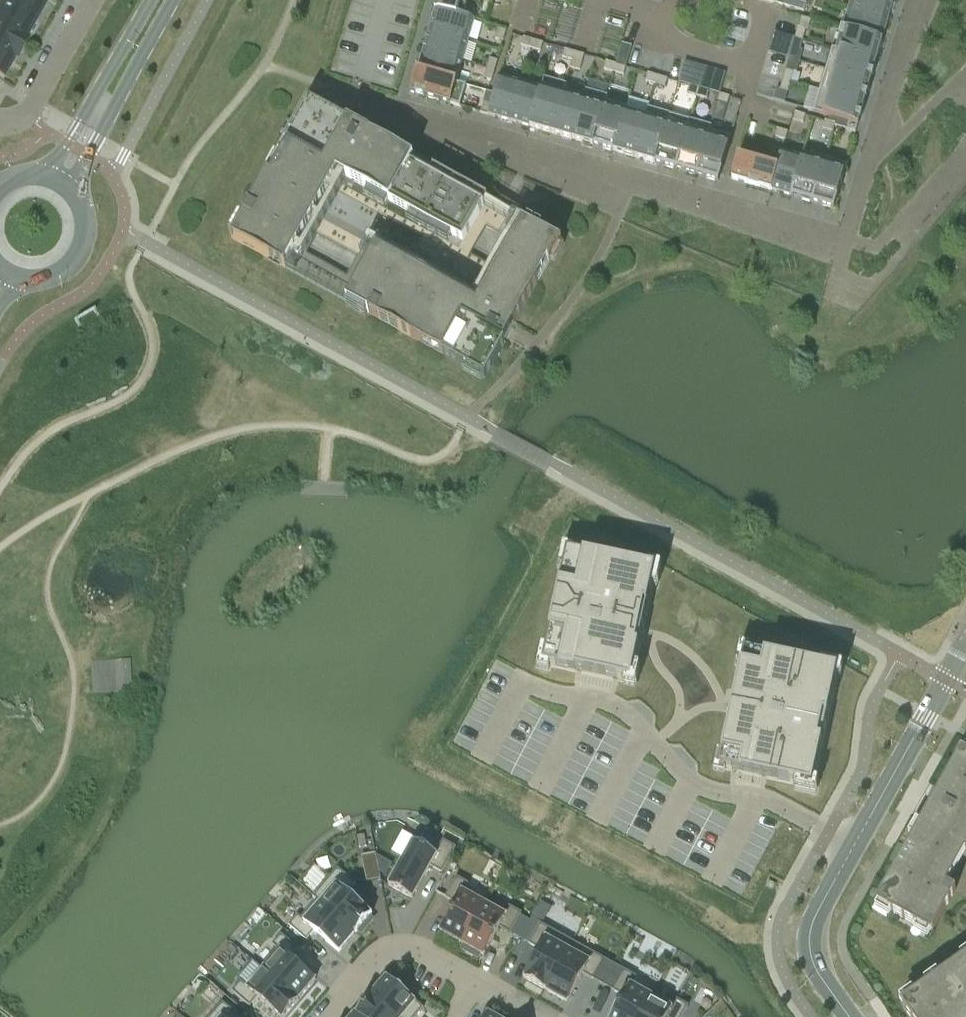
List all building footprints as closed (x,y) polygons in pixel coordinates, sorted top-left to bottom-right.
[(36,22),(47,3),(43,0),(5,0),(3,3),(36,22)] [(463,17),(464,16),(468,0),(438,0),(435,9),(463,17)] [(818,0),(817,0),(814,9),(822,12),(825,2),(818,0)] [(849,9),(889,20),(895,0),(851,0),(849,9)] [(806,8),(807,5),(802,3),(797,2),(796,5),(795,9),(800,11),(805,12),(806,8)] [(26,40),(36,22),(3,3),(0,8),(0,26),(26,40)] [(463,17),(435,9),(429,30),(469,41),(475,20),(464,16),(463,17)] [(889,20),(849,9),(843,30),(883,41),(889,20)] [(26,40),(0,26),(0,51),(15,60),(14,60),(15,61),(27,41),(26,40)] [(798,29),(795,38),(803,41),(806,31),(798,29)] [(469,41),(429,30),(423,51),(463,62),(469,41)] [(506,32),(499,30),(496,40),(504,42),(506,32)] [(837,50),(837,51),(877,62),(883,41),(843,30),(837,50)] [(533,41),(524,38),(522,46),(531,49),(533,41)] [(803,41),(795,38),(792,48),(800,50),(803,41)] [(543,44),(533,41),(531,49),(541,52),(543,44)] [(832,48),(826,70),(871,83),(877,62),(837,51),(837,50),(832,48)] [(575,53),(565,50),(563,58),(573,61),(575,53)] [(15,60),(0,51),(0,77),(4,79),(5,78),(4,78),(14,60),(15,60)] [(417,71),(457,83),(457,82),(463,62),(423,51),(417,71)] [(571,68),(580,71),(582,64),(585,56),(575,53),(573,61),(571,68)] [(490,59),(487,69),(495,71),(498,61),(490,59)] [(722,92),(728,71),(686,60),(680,81),(722,92)] [(616,65),(607,62),(604,70),(614,73),(616,65)] [(626,68),(616,65),(614,73),(624,76),(626,68)] [(495,71),(487,69),(484,79),(492,81),(495,71)] [(786,70),(783,80),(791,82),(794,72),(786,70)] [(826,70),(820,91),(865,103),(871,83),(826,70)] [(457,83),(417,71),(411,93),(460,107),(467,85),(457,82),(457,83)] [(656,85),(658,77),(648,74),(646,82),(656,85)] [(491,105),(489,115),(510,122),(522,82),(500,75),(491,105)] [(668,80),(658,77),(656,85),(665,88),(668,80)] [(542,87),(543,88),(531,128),(552,134),(563,94),(564,94),(567,85),(545,78),(542,87)] [(791,82),(783,80),(781,90),(788,92),(791,82)] [(542,87),(522,82),(510,122),(531,128),(543,88),(542,87)] [(697,97),(699,89),(690,86),(687,94),(697,97)] [(709,92),(699,89),(697,97),(707,100),(709,92)] [(583,99),(584,100),(572,140),(593,146),(606,101),(607,101),(608,97),(586,90),(583,99)] [(859,125),(865,103),(820,91),(814,112),(848,122),(859,125)] [(564,94),(563,94),(552,134),(572,140),(584,100),(583,99),(564,94)] [(730,98),(720,95),(718,103),(728,105),(730,98)] [(562,240),(524,219),(521,225),(484,205),(433,177),(436,170),(347,121),(333,114),(309,100),(233,240),(287,269),(347,302),(486,379),(562,240)] [(607,101),(606,101),(593,146),(614,152),(626,112),(627,112),(628,107),(607,101)] [(489,115),(491,105),(484,103),(481,112),(480,112),(480,113),(489,115)] [(645,117),(646,118),(635,158),(655,164),(670,114),(648,108),(645,117)] [(627,112),(626,112),(614,152),(635,158),(646,118),(645,117),(627,112)] [(806,116),(801,115),(796,113),(795,117),(794,121),(799,123),(804,124),(805,120),(806,116)] [(691,120),(670,114),(655,164),(676,169),(691,120)] [(697,176),(710,131),(711,131),(712,127),(691,120),(676,169),(697,176)] [(835,125),(830,123),(826,122),(824,126),(823,130),(828,131),(833,132),(834,129),(835,125)] [(859,125),(848,122),(846,130),(856,132),(855,133),(856,133),(859,125)] [(783,131),(778,130),(777,134),(776,138),(781,139),(786,141),(787,137),(788,133),(783,131)] [(711,131),(710,131),(697,176),(719,182),(731,137),(711,131)] [(779,162),(771,191),(792,197),(804,157),(803,156),(782,150),(779,162)] [(803,156),(804,157),(792,197),(813,203),(826,158),(804,152),(803,156)] [(771,191),(779,162),(753,155),(751,160),(739,157),(732,179),(771,191)] [(847,164),(826,158),(813,203),(834,209),(847,164)] [(564,568),(547,649),(553,650),(550,666),(632,684),(640,644),(642,636),(643,629),(646,618),(652,587),(646,585),(650,569),(574,553),(571,569),(564,568)] [(731,715),(719,768),(797,785),(798,779),(814,782),(837,677),(820,674),(822,668),(751,652),(747,669),(741,667),(734,701),(731,715)] [(96,691),(134,689),(133,657),(95,659),(96,691)] [(960,754),(943,784),(946,786),(934,807),(931,805),(923,820),(927,822),(920,835),(916,833),(878,900),(893,908),(891,912),(917,926),(918,923),(933,931),(951,900),(929,888),(965,822),(965,757),(960,754)] [(389,886),(413,899),(431,867),(443,873),(456,848),(444,841),(439,850),(416,837),(389,886)] [(376,852),(363,856),(369,879),(382,876),(376,852)] [(313,897),(317,901),(317,900),(356,933),(359,931),(362,934),(373,920),(370,917),(373,914),(348,893),(356,884),(338,869),(313,897)] [(440,932),(462,944),(485,904),(488,900),(466,888),(469,884),(457,877),(446,898),(456,904),(440,932)] [(289,926),(307,941),(315,932),(339,953),(356,933),(317,900),(317,901),(302,919),(298,916),(289,926)] [(485,904),(462,944),(465,946),(463,950),(478,958),(480,954),(484,956),(500,928),(510,934),(522,913),(510,907),(505,915),(485,904)] [(524,978),(546,991),(573,942),(541,924),(529,944),(540,950),(524,978)] [(299,1000),(316,980),(291,959),(299,950),(281,935),(273,945),(280,951),(264,970),(299,1000)] [(573,942),(546,991),(568,1003),(583,974),(594,980),(605,960),(573,942)] [(965,966),(962,963),(939,980),(941,983),(929,992),(926,989),(914,998),(916,1001),(902,1011),(907,1016),(965,1016),(965,965),(965,966)] [(299,1000),(264,970),(248,988),(241,982),(232,992),(250,1007),(258,998),(280,1016),(285,1016),(299,1000)] [(652,997),(631,985),(636,977),(624,970),(613,991),(623,996),(612,1016),(640,1016),(652,997)] [(395,1016),(416,1016),(424,1008),(387,977),(371,996),(395,1016)] [(361,1016),(395,1016),(371,996),(356,1013),(361,1016)] [(689,1006),(677,1000),(672,1008),(652,997),(640,1016),(683,1016),(689,1006)] [(223,1003),(211,1016),(239,1016),(223,1003)]
